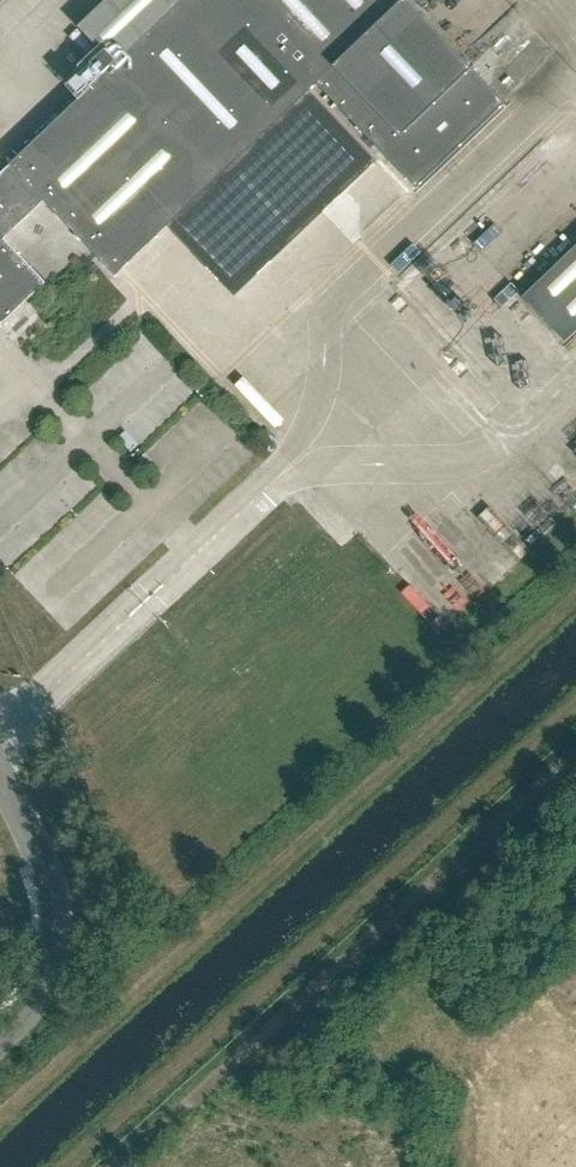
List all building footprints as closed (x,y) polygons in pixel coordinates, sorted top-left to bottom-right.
[(2,322),(46,280),(4,236),(44,198),(116,273),(168,224),(235,295),(376,160),(309,89),(316,83),(416,187),(505,102),(408,0),(104,0),(77,26),(113,64),(10,162),(11,163),(0,174),(0,320),(2,322)] [(575,330),(575,244),(523,294),(566,339),(575,330)]
